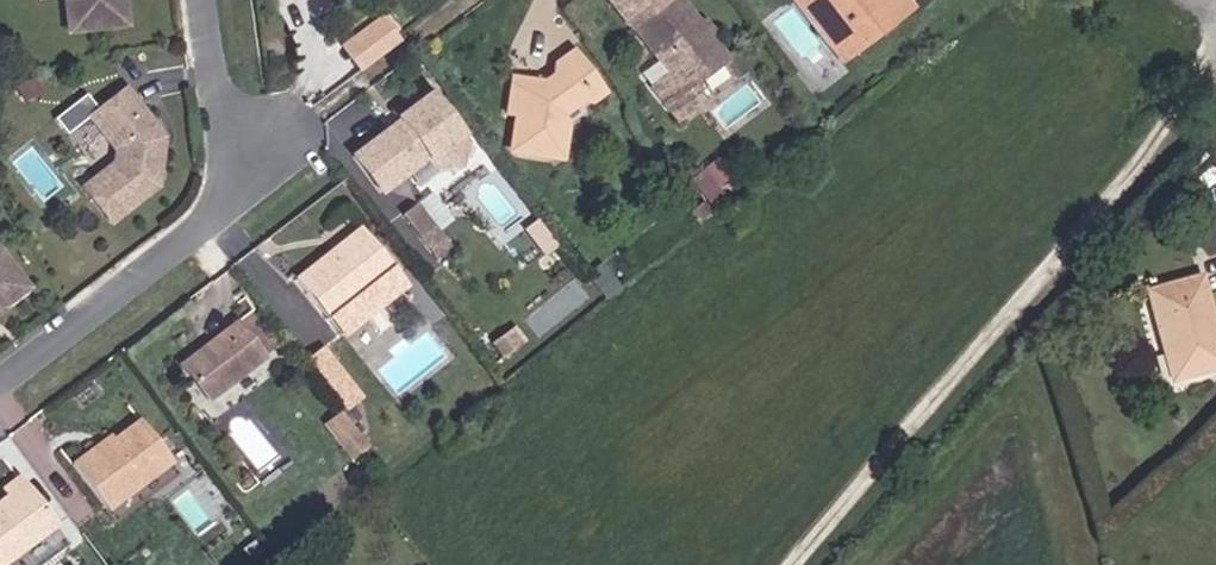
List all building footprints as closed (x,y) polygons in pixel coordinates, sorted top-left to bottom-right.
[(54,39),(118,31),(114,0),(49,0),(54,39)] [(685,0),(608,0),(670,74),(655,87),(683,124),(708,107),(694,89),(733,63),(685,0)] [(846,66),(919,6),(914,0),(793,0),(846,66)] [(383,17),(344,45),(362,68),(401,40),(383,17)] [(548,81),(515,74),(508,117),(516,118),(512,158),(568,164),(574,131),(569,118),(590,102),(595,107),(612,96),(578,49),(556,63),(556,74),(548,81)] [(167,135),(130,86),(88,120),(116,149),(116,163),(84,190),(117,229),(161,190),(167,135)] [(470,140),(432,95),(354,157),(386,201),(433,162),(440,172),(464,168),(470,140)] [(713,161),(694,180),(711,197),(730,178),(713,161)] [(361,228),(296,281),(332,325),(397,276),(361,228)] [(2,246),(0,248),(0,318),(36,290),(2,246)] [(1149,289),(1172,383),(1215,370),(1215,311),(1207,277),(1149,289)] [(237,323),(179,366),(206,407),(265,361),(237,323)] [(343,411),(365,395),(327,342),(304,358),(343,411)] [(348,411),(328,417),(338,447),(358,441),(348,411)] [(157,464),(125,420),(61,466),(92,510),(157,464)] [(23,477),(2,492),(5,497),(0,501),(0,564),(11,564),(59,530),(23,477)]
